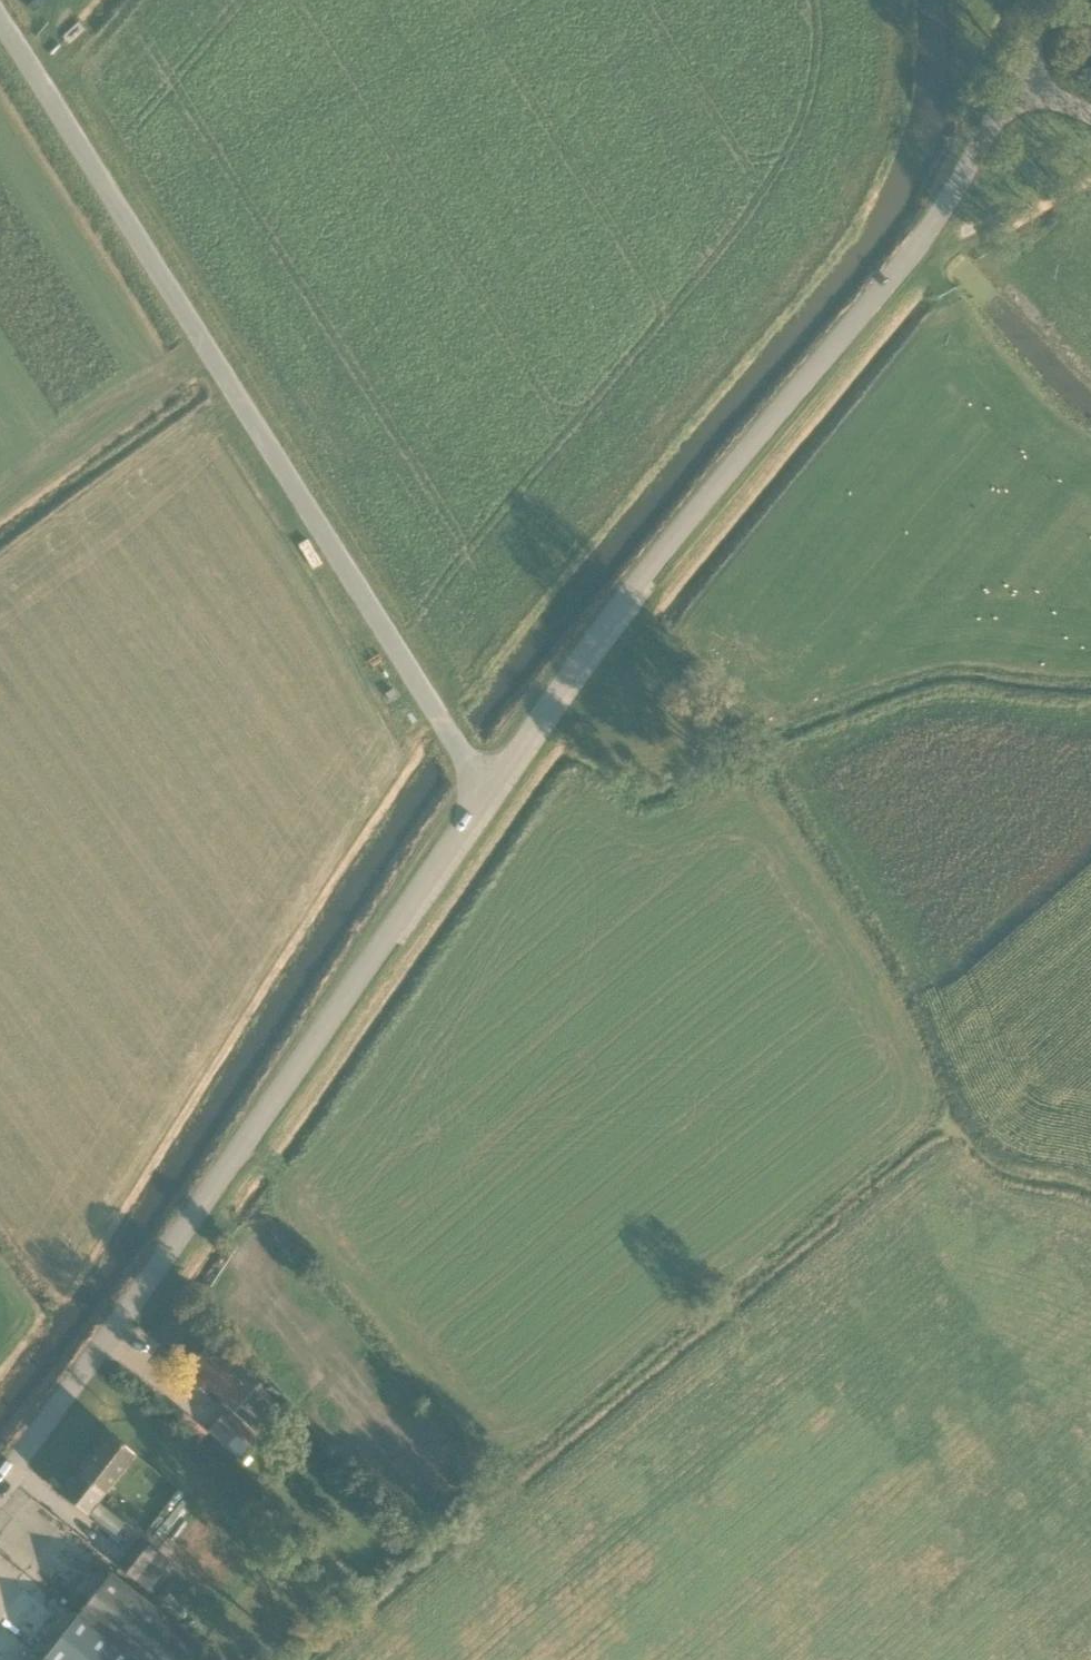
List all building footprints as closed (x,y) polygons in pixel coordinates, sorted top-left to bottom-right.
[(1083,22),(1090,39),(1090,18),(1083,22)] [(207,1387),(231,1406),(236,1401),(241,1406),(260,1383),(232,1359),(228,1363),(207,1346),(191,1363),(200,1371),(191,1382),(203,1392),(207,1387)] [(227,1412),(209,1433),(184,1412),(178,1420),(233,1468),(258,1438),(227,1412)] [(110,1434),(62,1496),(87,1515),(135,1453),(110,1434)] [(325,1458),(314,1468),(324,1479),(335,1470),(325,1458)] [(295,1513),(285,1504),(276,1514),(286,1523),(295,1513)] [(138,1536),(116,1565),(136,1580),(158,1551),(138,1536)] [(201,1644),(112,1574),(44,1659),(188,1659),(201,1644)]
